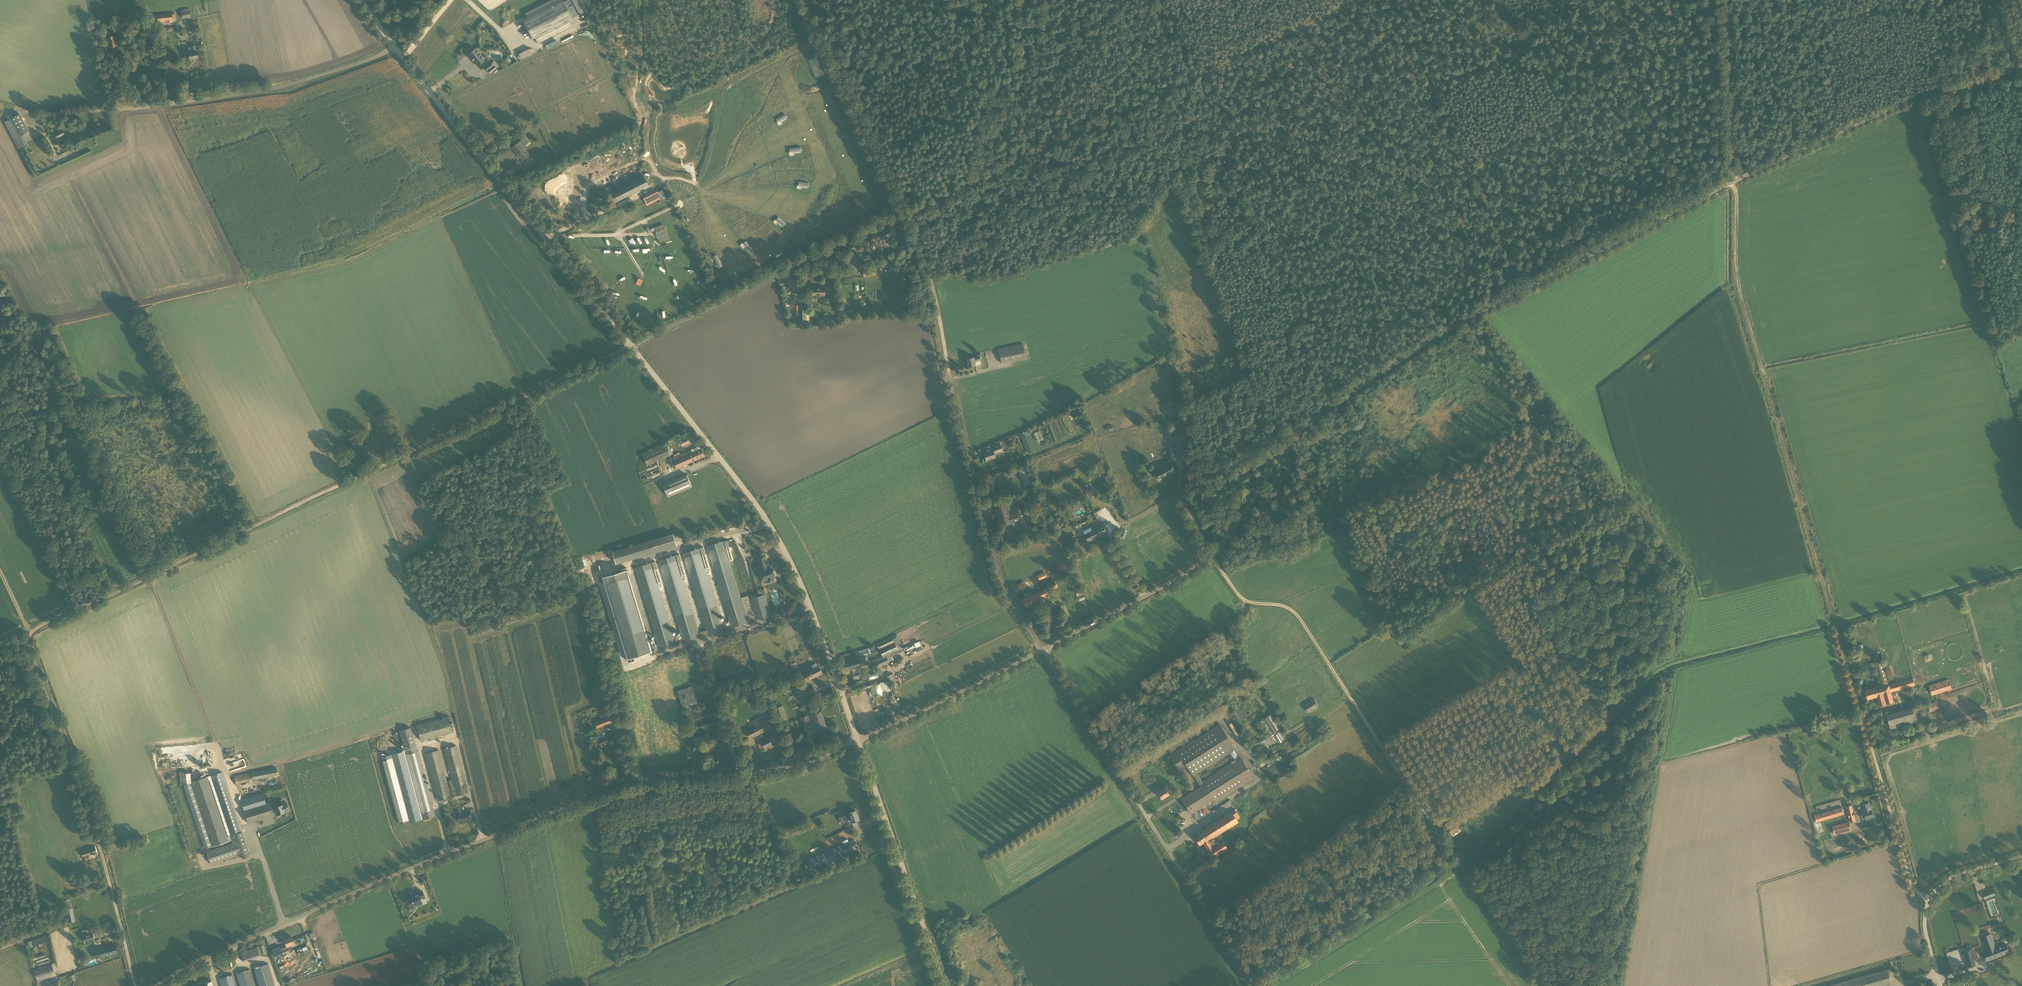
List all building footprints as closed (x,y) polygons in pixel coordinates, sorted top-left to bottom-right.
[(578,14),(582,13),(577,0),(572,0),(578,14)] [(572,18),(564,2),(563,1),(523,21),(532,39),(535,38),(538,43),(572,26),(570,20),(573,19),(572,18)] [(182,19),(191,17),(189,8),(181,10),(182,19)] [(172,14),(172,13),(150,16),(152,23),(173,20),(173,19),(172,14)] [(108,35),(108,40),(110,54),(114,53),(113,51),(117,51),(116,39),(115,39),(115,36),(110,37),(109,35),(108,35)] [(547,49),(558,44),(556,39),(545,45),(547,49)] [(185,60),(198,58),(196,45),(191,46),(192,52),(184,54),(185,60)] [(480,55),(475,48),(474,50),(473,48),(471,48),(469,50),(469,51),(470,52),(468,54),(471,58),(473,61),(473,60),(477,66),(483,61),(482,61),(478,56),(480,55)] [(530,48),(518,53),(521,59),(532,54),(530,48)] [(496,68),(492,62),(485,67),(490,73),(496,68)] [(26,146),(20,136),(23,135),(29,131),(20,114),(5,122),(14,139),(20,149),(26,146)] [(54,134),(60,144),(62,147),(70,143),(62,130),(54,134)] [(522,160),(528,154),(529,154),(519,141),(512,147),(522,160)] [(547,159),(544,152),(531,158),(531,159),(532,159),(535,165),(547,159)] [(613,203),(648,185),(642,174),(615,187),(616,191),(609,194),(613,203)] [(660,197),(660,196),(657,190),(643,196),(646,203),(660,197)] [(656,235),(666,231),(664,226),(655,230),(656,235)] [(883,234),(874,238),(876,242),(884,238),(886,244),(894,240),(893,237),(890,239),(889,236),(892,235),(890,230),(882,233),(883,234)] [(853,260),(855,265),(857,268),(858,268),(859,270),(863,268),(859,258),(853,260)] [(811,288),(812,296),(826,296),(825,287),(820,287),(811,288)] [(799,310),(799,321),(807,321),(807,310),(806,310),(800,310),(799,310)] [(1026,358),(1023,344),(1002,348),(1001,346),(998,347),(999,349),(1002,363),(1026,358)] [(969,367),(975,365),(976,365),(976,362),(980,361),(980,360),(979,356),(967,359),(969,367)] [(1034,432),(1037,441),(1043,439),(1040,430),(1034,432)] [(1028,453),(1033,451),(1035,450),(1029,436),(1023,438),(1025,443),(1028,453)] [(1177,455),(1186,454),(1184,436),(1175,436),(1177,455)] [(682,446),(685,445),(690,443),(687,437),(681,440),(680,441),(682,446)] [(648,465),(671,455),(666,444),(643,454),(648,465)] [(987,460),(995,457),(994,454),(999,453),(1000,455),(1004,454),(1001,444),(998,445),(990,448),(991,451),(984,453),(987,460)] [(693,453),(691,449),(681,454),(672,458),(677,468),(705,456),(701,449),(693,453)] [(1175,471),(1170,464),(1168,465),(1167,464),(1154,471),(1159,480),(1175,471)] [(1018,469),(1024,485),(1030,483),(1024,467),(1018,469)] [(1107,482),(1113,480),(1111,474),(1105,476),(1107,482)] [(668,497),(692,487),(687,475),(663,485),(668,497)] [(1084,489),(1088,499),(1093,497),(1089,487),(1084,489)] [(1009,516),(1006,505),(996,508),(999,517),(1000,517),(1002,526),(1017,521),(1022,537),(1030,534),(1024,516),(1021,506),(1014,508),(1015,514),(1009,516)] [(1045,523),(1041,515),(1034,517),(1035,518),(1036,522),(1038,526),(1045,523)] [(1088,541),(1106,532),(1101,522),(1092,527),(1093,530),(1085,535),(1088,541)] [(616,564),(677,546),(673,534),(613,552),(616,564)] [(727,540),(723,541),(707,546),(704,547),(706,555),(709,554),(730,622),(723,624),(706,568),(709,567),(703,547),(699,548),(683,553),(706,629),(699,632),(682,575),(685,574),(679,554),(676,555),(659,560),(682,637),(679,638),(678,635),(675,636),(673,636),(657,583),(661,582),(655,562),(651,563),(651,562),(635,567),(659,645),(650,648),(627,570),(603,577),(628,658),(674,644),(675,646),(685,643),(685,641),(698,637),(699,638),(709,635),(709,634),(722,630),(723,631),(733,628),(733,626),(747,622),(747,624),(757,621),(757,619),(772,615),(764,589),(757,591),(759,596),(749,599),(748,596),(741,598),(740,596),(730,561),(733,560),(727,540)] [(770,569),(765,554),(757,557),(761,568),(759,568),(763,580),(768,579),(769,582),(775,581),(774,577),(775,576),(775,574),(775,573),(774,570),(774,571),(773,568),(770,569)] [(1058,587),(1055,580),(1046,585),(1050,591),(1058,587)] [(1040,602),(1050,597),(1048,595),(1045,588),(1023,600),(1026,607),(1039,600),(1040,602)] [(895,655),(895,654),(899,652),(898,650),(898,648),(899,648),(897,644),(896,644),(894,641),(898,638),(896,634),(877,644),(878,646),(877,647),(878,649),(879,648),(883,656),(874,660),(878,668),(889,662),(887,659),(895,655)] [(867,664),(865,657),(861,658),(840,664),(842,671),(863,666),(863,665),(867,664)] [(1888,685),(1882,661),(1874,663),(1880,684),(1874,686),(1874,688),(1865,691),(1868,699),(1876,696),(1879,706),(1894,702),(1891,692),(1915,685),(1912,678),(1888,685)] [(807,680),(823,673),(819,666),(813,669),(811,666),(807,668),(802,671),(795,674),(796,677),(798,676),(800,680),(805,678),(807,680)] [(892,688),(888,678),(885,679),(886,680),(880,682),(883,691),(885,690),(886,691),(887,692),(891,691),(891,689),(892,688)] [(1932,695),(1951,689),(1948,679),(1929,685),(1932,695)] [(680,701),(695,697),(692,686),(677,691),(680,701)] [(800,701),(803,700),(807,697),(802,686),(798,688),(795,690),(800,701)] [(714,713),(714,711),(712,705),(715,703),(713,696),(706,698),(707,699),(697,702),(695,697),(680,701),(684,712),(698,707),(699,709),(685,714),(689,727),(716,719),(714,713)] [(1308,712),(1314,708),(1318,706),(1314,699),(1304,705),(1308,712)] [(1930,712),(1939,708),(1936,701),(1927,705),(1930,712)] [(788,718),(783,705),(774,709),(778,721),(788,718)] [(1891,729),(1923,720),(1919,706),(1887,715),(1891,729)] [(818,729),(827,726),(821,712),(812,715),(818,729)] [(1282,728),(1272,713),(1259,722),(1268,736),(1282,728)] [(804,727),(811,724),(808,715),(800,718),(804,727)] [(750,738),(771,727),(766,717),(758,721),(759,725),(747,731),(750,738)] [(420,741),(436,737),(436,738),(439,737),(438,736),(452,732),(448,718),(417,727),(420,741)] [(607,719),(606,718),(595,723),(597,728),(595,729),(598,735),(594,737),(595,742),(599,740),(602,746),(609,743),(602,726),(609,723),(607,719)] [(1197,773),(1236,749),(1220,724),(1170,756),(1180,772),(1188,767),(1193,775),(1194,775),(1201,787),(1182,799),(1191,814),(1214,799),(1216,802),(1254,779),(1241,758),(1203,782),(1197,773)] [(399,730),(405,754),(407,759),(422,815),(434,811),(419,756),(417,751),(411,727),(399,730)] [(710,739),(708,733),(704,734),(704,736),(700,737),(693,740),(696,747),(702,745),(701,742),(706,740),(706,741),(710,739)] [(766,751),(776,746),(774,740),(777,738),(775,733),(767,736),(768,738),(761,741),(765,748),(766,751)] [(444,749),(452,779),(456,796),(468,793),(456,746),(444,749)] [(438,801),(451,797),(446,781),(438,751),(425,754),(438,801)] [(1765,753),(1735,762),(1737,768),(1767,760),(1765,753)] [(252,773),(239,775),(234,776),(236,783),(241,782),(278,775),(276,768),(251,772),(252,773)] [(207,776),(191,782),(190,771),(180,772),(181,793),(192,792),(192,788),(212,847),(229,841),(232,840),(233,843),(218,848),(207,851),(211,863),(237,855),(241,853),(242,858),(250,856),(229,792),(222,772),(218,774),(213,775),(211,776),(217,795),(219,799),(230,835),(227,837),(207,776)] [(1162,798),(1171,792),(1168,786),(1158,792),(1162,798)] [(263,793),(241,800),(244,810),(266,804),(263,793)] [(1745,804),(1747,810),(1762,807),(1760,800),(1745,804)] [(244,810),(248,823),(273,815),(277,813),(277,814),(284,812),(289,810),(287,802),(282,803),(282,804),(275,807),(271,809),(269,803),(244,810)] [(1871,810),(1869,803),(1862,805),(1864,812),(1865,814),(1862,815),(1863,819),(1866,818),(1866,819),(1871,818),(1871,817),(1874,816),(1872,810),(1871,810)] [(462,812),(460,806),(455,808),(457,814),(460,823),(464,821),(464,820),(471,817),(469,810),(462,812)] [(1850,822),(1855,821),(1851,806),(1846,807),(1850,822)] [(1817,822),(1843,814),(1841,808),(1815,815),(1817,822)] [(847,827),(854,825),(853,822),(859,819),(856,810),(849,813),(849,814),(843,816),(845,820),(847,827)] [(1235,810),(1231,812),(1225,816),(1225,815),(1222,817),(1222,818),(1203,830),(1203,831),(1195,836),(1200,845),(1204,842),(1209,851),(1208,852),(1212,857),(1227,848),(1223,842),(1217,846),(1213,840),(1209,842),(1208,840),(1210,839),(1212,837),(1212,838),(1238,823),(1236,820),(1240,817),(1235,810)] [(1689,820),(1691,828),(1704,824),(1702,816),(1689,820)] [(1670,825),(1673,833),(1687,829),(1685,821),(1670,825)] [(1834,835),(1851,830),(1849,822),(1832,827),(1834,835)] [(1460,828),(1456,823),(1452,826),(1448,828),(1451,834),(1456,831),(1460,828)] [(811,869),(857,849),(855,843),(853,840),(849,842),(807,860),(809,864),(811,869)] [(84,860),(88,859),(87,856),(97,852),(95,846),(92,847),(92,848),(81,852),(84,860)] [(800,875),(805,873),(801,865),(796,867),(800,875)] [(1993,889),(1982,893),(1985,900),(1996,895),(1993,889)] [(417,906),(422,903),(420,899),(425,897),(422,891),(413,894),(414,896),(407,899),(410,907),(417,904),(417,906)] [(69,909),(66,910),(69,922),(75,921),(74,913),(70,914),(69,909)] [(1959,932),(1960,937),(1957,938),(1959,946),(1969,944),(1966,931),(1959,932)] [(85,943),(95,940),(92,932),(83,935),(85,943)] [(1995,948),(1990,934),(1982,937),(1987,951),(1983,953),(1986,960),(2009,952),(2006,944),(1995,948)] [(284,951),(292,948),(291,944),(294,943),(291,936),(284,939),(287,946),(281,948),(280,946),(272,950),(274,957),(284,953),(284,951)] [(101,957),(118,952),(116,945),(111,946),(99,949),(100,952),(101,957)] [(243,961),(260,956),(257,947),(240,953),(243,961)] [(1971,950),(1964,952),(1968,967),(1975,965),(1971,950)] [(48,964),(37,968),(37,969),(33,970),(35,977),(50,972),(50,973),(54,972),(52,964),(49,965),(48,964)] [(268,964),(254,968),(260,985),(275,985),(268,964)] [(250,969),(236,973),(240,985),(255,985),(250,969)] [(1892,984),(1889,975),(1888,969),(1829,985),(1884,985),(1892,984)] [(234,979),(233,975),(219,979),(221,985),(236,985),(234,979)]
